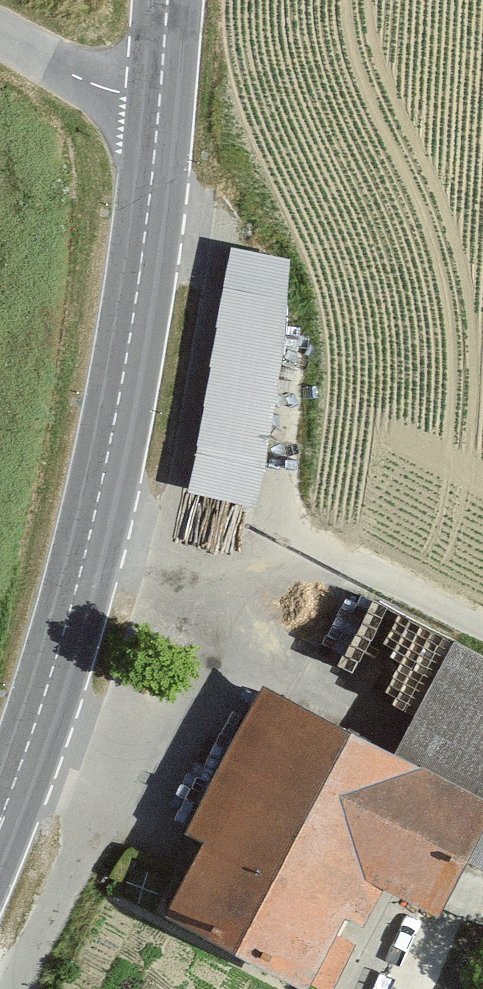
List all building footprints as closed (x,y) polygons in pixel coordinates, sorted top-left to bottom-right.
[(226,241),(190,520),(259,529),(295,250),(226,241)] [(199,843),(160,917),(297,988),(307,988),(310,986),(316,988),(336,988),(358,945),(339,936),(346,924),(365,933),(384,894),(438,920),(466,864),(482,873),(482,656),(455,641),(395,754),(264,685),(184,835),(199,843)]
